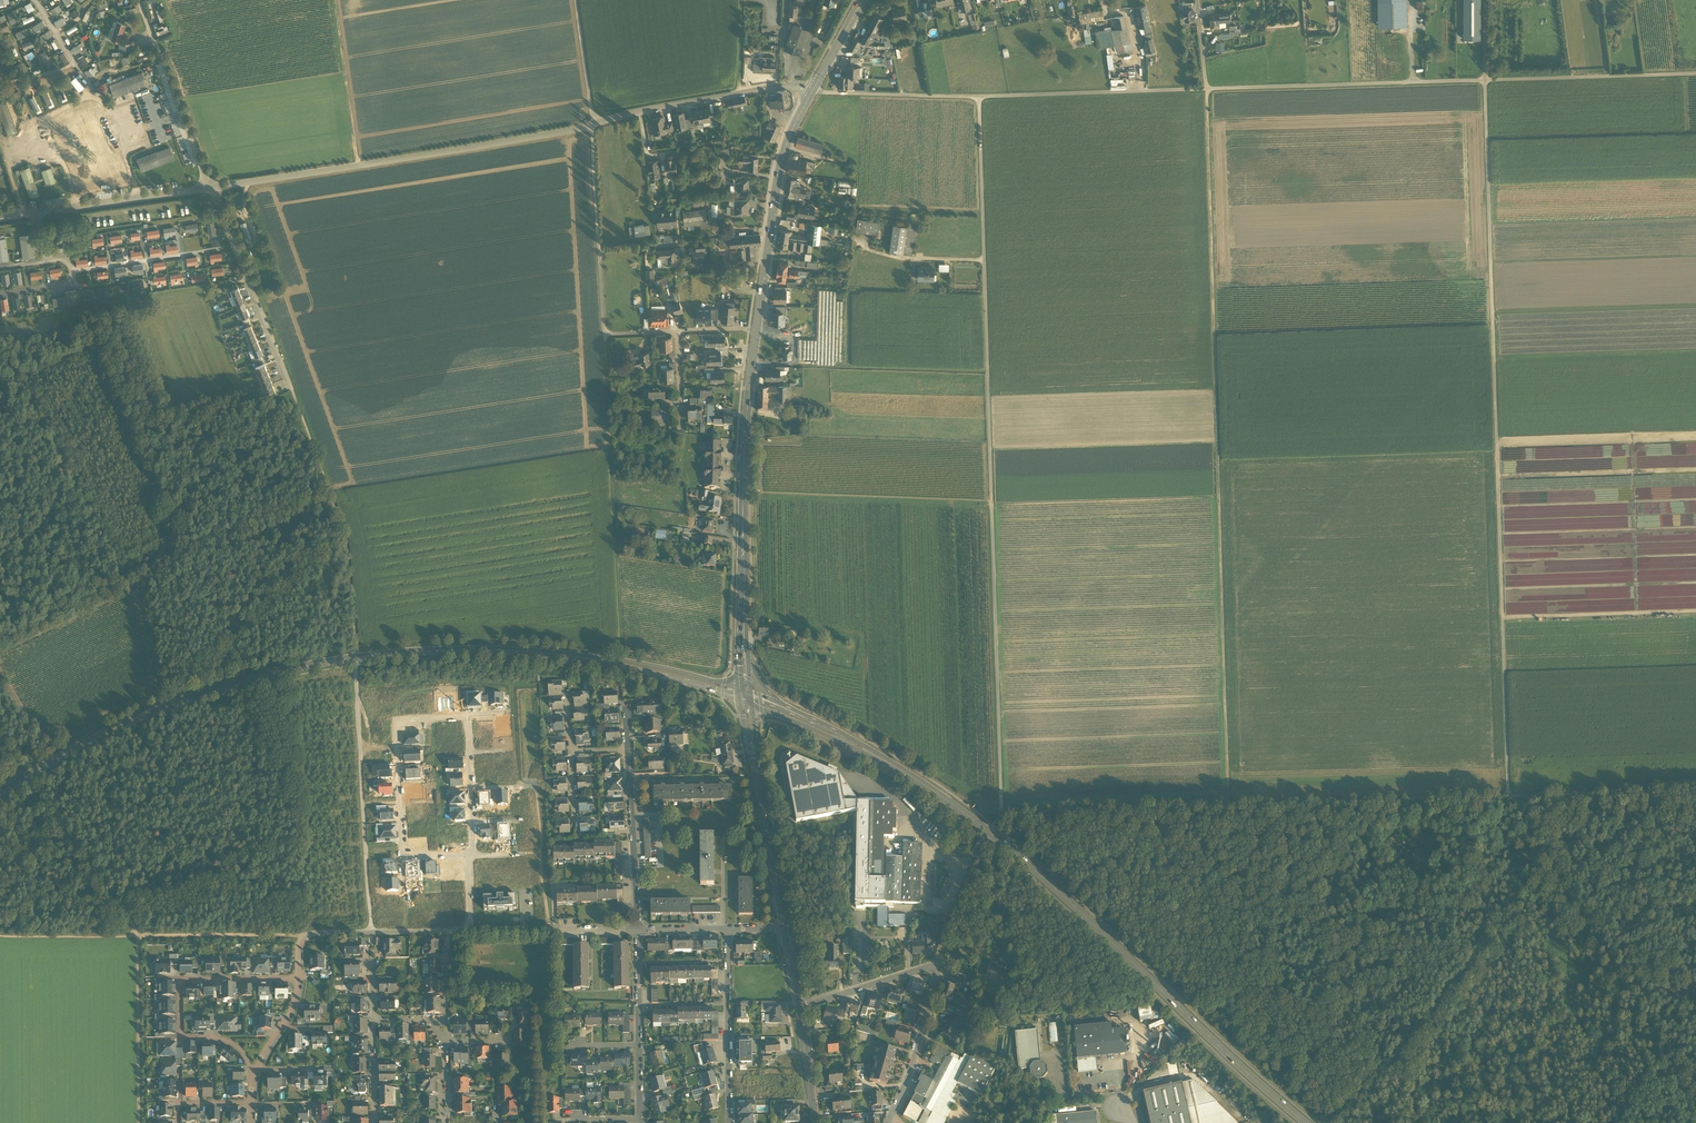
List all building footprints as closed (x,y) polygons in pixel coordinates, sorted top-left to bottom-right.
[(100,3),(97,4),(97,8),(108,7),(107,0),(100,0),(100,3)] [(959,12),(970,10),(968,0),(957,0),(959,12)] [(1405,0),(1379,1),(1380,28),(1406,27),(1405,0)] [(1464,39),(1481,39),(1481,0),(1464,0),(1464,39)] [(32,1),(25,4),(29,12),(36,8),(32,1)] [(920,16),(921,17),(926,16),(927,14),(932,14),(929,2),(925,2),(922,2),(922,3),(921,3),(917,4),(918,8),(920,16)] [(59,4),(51,9),(55,15),(63,10),(59,4)] [(1134,8),(1136,16),(1147,14),(1145,5),(1134,8)] [(70,13),(73,18),(81,13),(78,8),(70,13)] [(894,21),(899,20),(906,18),(906,19),(904,8),(900,9),(892,11),(892,10),(893,15),(894,21)] [(86,10),(82,19),(87,22),(89,18),(92,19),(94,13),(86,10)] [(1102,10),(1096,12),(1097,21),(1104,20),(1102,10)] [(1186,22),(1188,23),(1189,23),(1190,21),(1195,21),(1193,10),(1183,11),(1184,16),(1185,16),(1185,19),(1186,22),(1186,21),(1186,22)] [(7,14),(12,24),(19,21),(14,11),(7,14)] [(1079,14),(1080,24),(1087,23),(1089,23),(1097,21),(1096,12),(1079,14)] [(1143,27),(1145,26),(1149,25),(1147,14),(1136,16),(1138,27),(1143,27)] [(34,15),(23,20),(25,23),(35,18),(34,15)] [(872,20),(867,29),(875,33),(883,19),(875,15),(872,19),(872,20)] [(1210,16),(1211,28),(1219,28),(1219,21),(1220,21),(1226,21),(1230,21),(1230,15),(1210,16)] [(1112,26),(1113,30),(1118,29),(1126,28),(1123,16),(1110,18),(1112,26)] [(55,21),(58,28),(66,23),(63,17),(55,21)] [(980,28),(978,19),(970,21),(973,32),(979,30),(979,28),(980,28)] [(35,31),(46,25),(44,20),(32,25),(35,31)] [(117,21),(117,22),(115,27),(114,30),(121,33),(124,24),(117,21)] [(155,24),(159,33),(163,32),(158,22),(155,24)] [(793,24),(792,29),(793,29),(790,39),(791,39),(789,45),(787,45),(785,49),(799,53),(804,38),(806,39),(809,31),(801,28),(802,27),(794,25),(793,24)] [(68,34),(79,28),(77,25),(66,30),(68,34)] [(19,39),(30,35),(27,28),(16,32),(19,39)] [(1114,45),(1116,45),(1129,43),(1130,43),(1126,28),(1118,29),(1113,30),(1111,30),(1111,31),(1114,45)] [(41,42),(54,34),(51,29),(38,37),(41,42)] [(867,29),(861,42),(863,43),(867,45),(869,41),(871,42),(874,37),(873,37),(875,33),(867,29)] [(119,42),(121,33),(114,30),(111,39),(119,42)] [(1106,47),(1114,45),(1111,31),(1095,33),(1098,49),(1106,47)] [(859,40),(861,34),(855,32),(853,38),(859,40)] [(11,45),(8,38),(1,41),(4,48),(11,45)] [(859,46),(861,42),(853,38),(847,48),(856,52),(856,51),(859,46)] [(1145,47),(1147,53),(1155,51),(1151,38),(1143,40),(1145,45),(1144,46),(1144,47),(1145,47)] [(22,43),(24,50),(35,46),(32,40),(22,43)] [(55,40),(49,43),(52,50),(58,47),(55,40)] [(1216,43),(1216,44),(1221,44),(1221,51),(1224,51),(1224,42),(1216,43)] [(81,46),(84,45),(82,43),(71,47),(74,54),(83,50),(81,46)] [(1131,51),(1129,43),(1116,45),(1118,53),(1131,51)] [(137,52),(140,61),(149,58),(146,49),(137,52)] [(28,65),(34,62),(32,58),(36,56),(33,50),(23,55),(28,65)] [(41,65),(48,63),(46,59),(49,58),(46,51),(37,54),(41,65)] [(61,54),(65,64),(70,62),(66,52),(61,54)] [(90,62),(86,54),(77,58),(81,66),(90,62)] [(775,62),(763,61),(763,64),(762,70),(775,71),(775,62)] [(762,70),(763,64),(758,64),(754,63),(753,63),(753,70),(759,70),(758,72),(762,72),(762,70)] [(85,72),(90,78),(98,71),(93,66),(85,72)] [(853,77),(858,77),(858,67),(848,67),(847,74),(847,77),(853,77)] [(3,77),(10,75),(8,68),(1,71),(3,77)] [(109,85),(114,96),(130,90),(146,84),(142,73),(109,85)] [(853,81),(853,77),(847,77),(839,77),(839,81),(838,81),(837,87),(842,87),(843,88),(845,89),(847,87),(853,87),(853,81)] [(35,88),(42,86),(40,78),(33,81),(35,88)] [(71,80),(65,82),(68,92),(74,90),(71,80)] [(57,84),(51,86),(55,97),(61,95),(57,84)] [(151,106),(159,104),(154,88),(140,92),(143,103),(149,101),(151,106)] [(44,89),(38,91),(41,101),(47,99),(44,89)] [(776,100),(788,98),(786,90),(782,90),(778,91),(775,92),(776,95),(776,100)] [(732,100),(733,107),(741,106),(747,104),(745,97),(732,100)] [(789,105),(788,98),(776,100),(777,107),(789,105)] [(19,103),(21,109),(29,106),(27,100),(19,103)] [(770,108),(777,107),(776,100),(769,101),(770,108)] [(53,109),(60,105),(58,101),(51,104),(53,109)] [(8,135),(10,134),(16,132),(6,104),(0,106),(0,113),(4,126),(8,135)] [(45,104),(39,106),(42,113),(48,110),(45,104)] [(708,108),(700,110),(702,122),(710,121),(709,116),(708,108)] [(695,124),(702,122),(700,110),(692,111),(693,118),(695,124)] [(31,111),(19,114),(21,120),(24,120),(23,117),(32,114),(31,111)] [(674,115),(677,129),(686,127),(684,119),(683,113),(674,115)] [(654,128),(655,134),(661,133),(660,132),(666,131),(665,123),(663,117),(652,119),(653,125),(652,126),(652,127),(653,128),(654,128)] [(666,131),(674,130),(672,122),(665,123),(666,131)] [(766,138),(774,141),(777,135),(776,135),(780,127),(769,122),(767,127),(770,129),(768,132),(769,132),(766,138)] [(822,153),(823,144),(798,137),(795,145),(822,153)] [(831,145),(823,144),(822,153),(830,154),(831,145)] [(822,153),(795,145),(795,146),(822,154),(822,153)] [(137,160),(141,171),(174,159),(170,148),(137,160)] [(717,149),(718,157),(729,155),(729,148),(717,149)] [(749,171),(758,171),(758,159),(758,158),(749,158),(749,163),(749,171)] [(670,173),(670,175),(674,174),(674,173),(677,172),(675,161),(672,162),(671,159),(668,160),(668,162),(664,163),(666,174),(670,173)] [(787,172),(796,173),(797,160),(789,159),(787,172)] [(798,160),(797,160),(796,173),(805,175),(806,168),(806,166),(812,167),(813,162),(798,160)] [(648,162),(650,176),(653,176),(654,177),(660,176),(659,169),(657,161),(648,162)] [(711,163),(712,170),(720,169),(719,161),(711,163)] [(20,170),(30,198),(39,195),(34,182),(44,179),(46,185),(55,182),(50,168),(41,171),(44,177),(34,181),(29,167),(20,170)] [(721,177),(720,169),(712,170),(713,178),(721,177)] [(736,178),(736,183),(738,183),(738,192),(748,193),(749,179),(736,178)] [(805,196),(806,191),(800,190),(800,188),(801,186),(798,181),(795,180),(787,178),(785,192),(789,193),(797,194),(805,196)] [(735,192),(738,192),(738,183),(736,183),(736,185),(732,185),(731,186),(730,192),(735,192)] [(687,196),(690,196),(693,194),(694,191),(694,188),(691,185),(688,185),(685,187),(683,190),(684,193),(687,196)] [(796,200),(805,202),(806,198),(809,199),(810,191),(806,191),(805,196),(797,194),(796,199),(796,200)] [(735,200),(735,206),(735,214),(748,214),(748,208),(747,208),(747,201),(735,200)] [(798,215),(813,217),(813,213),(814,207),(799,204),(798,215)] [(675,210),(666,211),(667,226),(677,225),(676,217),(675,210)] [(683,212),(684,221),(704,219),(706,219),(705,210),(683,212)] [(658,227),(667,226),(666,211),(657,212),(657,219),(658,227)] [(920,216),(916,214),(912,214),(909,217),(908,221),(909,225),(913,227),(917,227),(920,224),(921,220),(920,216)] [(856,231),(878,234),(880,222),(857,219),(856,231)] [(214,221),(207,223),(210,235),(217,233),(214,221)] [(184,225),(184,228),(187,227),(188,231),(200,230),(199,222),(184,225)] [(246,222),(240,224),(249,247),(255,245),(246,222)] [(807,233),(820,235),(821,225),(808,224),(808,228),(807,233)] [(889,252),(903,254),(907,226),(893,224),(889,252)] [(644,234),(645,234),(644,225),(629,227),(631,236),(635,236),(635,235),(644,234)] [(916,228),(907,226),(903,254),(912,255),(916,228)] [(144,231),(145,234),(148,234),(149,237),(161,236),(160,229),(144,231)] [(61,241),(59,230),(57,231),(51,232),(52,243),(61,241)] [(778,230),(777,238),(791,240),(791,234),(792,232),(778,230)] [(131,233),(132,240),(141,239),(140,231),(131,233)] [(819,244),(819,239),(820,235),(807,233),(807,237),(806,242),(806,243),(812,244),(819,244)] [(115,242),(124,241),(122,234),(111,235),(112,245),(116,244),(115,242)] [(20,236),(23,257),(35,255),(32,235),(20,236)] [(740,250),(745,249),(745,246),(754,245),(757,245),(760,244),(760,235),(730,238),(730,247),(735,246),(739,246),(740,250)] [(92,238),(93,248),(97,247),(97,245),(105,244),(104,237),(92,238)] [(8,259),(5,238),(0,239),(0,261),(8,259)] [(719,239),(720,248),(730,247),(730,238),(719,239)] [(789,248),(790,246),(791,240),(777,238),(776,246),(789,248)] [(802,242),(791,240),(790,246),(811,249),(812,244),(806,243),(806,242),(802,242)] [(178,251),(177,246),(169,247),(169,244),(166,244),(167,253),(178,251)] [(693,257),(694,262),(704,261),(704,253),(707,252),(706,245),(693,246),(690,247),(690,252),(693,252),(693,257)] [(755,258),(754,247),(754,245),(745,246),(745,249),(746,259),(755,258)] [(162,254),(161,248),(153,249),(152,246),(149,247),(151,256),(162,254)] [(737,251),(738,260),(746,259),(745,249),(740,250),(739,246),(735,246),(736,251),(737,251)] [(143,257),(142,251),(134,252),(133,249),(130,250),(132,259),(143,257)] [(675,249),(664,250),(665,257),(668,257),(668,265),(674,265),(674,254),(675,254),(675,249)] [(214,260),(222,259),(221,253),(210,255),(211,264),(214,263),(214,260)] [(106,262),(106,256),(98,258),(97,255),(94,255),(95,264),(106,262)] [(88,265),(87,259),(79,260),(78,257),(75,258),(77,266),(88,265)] [(186,258),(187,265),(195,264),(195,266),(198,266),(197,257),(186,258)] [(156,268),(165,267),(164,261),(153,263),(154,272),(157,271),(156,268)] [(777,267),(777,272),(790,273),(790,272),(787,271),(788,264),(780,263),(779,268),(777,267)] [(132,266),(133,272),(140,271),(140,273),(143,273),(142,264),(132,266)] [(61,267),(50,268),(51,276),(62,275),(61,267)] [(118,274),(126,273),(125,267),(114,268),(115,277),(119,276),(118,274)] [(212,269),(213,275),(224,274),(223,267),(212,269)] [(928,280),(933,280),(934,267),(918,267),(918,278),(928,279),(928,280)] [(21,271),(17,272),(17,269),(14,270),(15,283),(23,283),(21,271)] [(30,272),(32,279),(43,277),(42,270),(30,272)] [(5,271),(2,271),(3,285),(10,285),(10,273),(5,273),(5,271)] [(789,275),(790,273),(777,272),(776,276),(778,276),(777,281),(785,282),(786,275),(789,275)] [(174,280),(182,279),(182,273),(170,275),(171,283),(174,283),(174,280)] [(191,275),(192,282),(203,280),(202,273),(191,275)] [(654,284),(654,274),(646,274),(647,284),(654,284)] [(153,277),(154,283),(163,282),(163,285),(166,284),(165,275),(153,277)] [(144,288),(143,281),(135,282),(136,289),(144,288)] [(99,293),(108,292),(107,286),(96,288),(97,296),(100,296),(99,293)] [(231,290),(234,297),(241,294),(238,287),(231,290)] [(92,289),(76,291),(77,299),(94,296),(92,289)] [(65,291),(66,296),(67,304),(77,302),(77,299),(76,291),(75,290),(65,291)] [(834,365),(834,362),(836,301),(836,291),(818,290),(817,341),(816,360),(816,364),(834,365)] [(774,302),(784,303),(784,298),(786,298),(786,291),(785,291),(775,291),(774,302)] [(244,301),(241,294),(234,297),(237,304),(244,301)] [(247,308),(244,301),(237,304),(240,311),(247,308)] [(672,304),(675,314),(682,312),(679,301),(676,302),(672,304)] [(843,301),(836,301),(834,362),(841,362),(843,301)] [(721,322),(733,323),(734,310),(734,307),(733,307),(722,306),(721,322)] [(250,315),(247,308),(240,311),(243,318),(250,315)] [(697,322),(711,321),(710,319),(710,309),(710,308),(697,308),(697,322)] [(776,313),(772,313),(772,316),(772,321),(772,324),(784,325),(785,317),(783,317),(783,313),(776,313)] [(791,327),(792,334),(806,331),(805,324),(791,327)] [(245,330),(247,335),(254,332),(251,325),(244,328),(245,330)] [(257,339),(254,332),(247,335),(248,337),(250,342),(257,339)] [(709,340),(709,346),(718,346),(724,346),(724,345),(724,336),(709,336),(709,340)] [(660,342),(660,350),(672,349),(671,338),(666,338),(660,339),(660,342)] [(260,346),(257,339),(250,342),(251,344),(253,349),(260,346)] [(817,341),(801,340),(802,359),(816,360),(817,341)] [(263,354),(260,346),(253,349),(256,356),(263,354)] [(783,350),(783,360),(792,359),(791,350),(789,350),(783,350)] [(642,365),(651,363),(648,353),(639,355),(640,359),(642,365)] [(706,364),(718,364),(718,361),(721,361),(721,356),(721,353),(720,353),(706,354),(706,359),(707,359),(708,364),(706,364)] [(256,367),(258,374),(267,370),(264,364),(256,367)] [(661,377),(662,380),(667,380),(673,380),(673,369),(667,369),(661,369),(661,377)] [(771,379),(777,380),(778,375),(779,375),(780,370),(776,369),(766,369),(766,378),(771,378),(771,379)] [(270,377),(267,370),(258,374),(261,380),(270,377)] [(712,381),(712,382),(724,381),(724,371),(714,371),(711,371),(711,376),(713,376),(713,381),(712,381)] [(272,383),(270,377),(261,380),(264,387),(272,383)] [(275,390),(272,383),(264,387),(266,393),(275,390)] [(759,386),(758,395),(763,395),(767,396),(768,391),(768,386),(759,386)] [(703,400),(711,401),(711,391),(707,390),(707,389),(701,388),(700,400),(703,400)] [(648,397),(649,402),(661,402),(665,401),(665,394),(662,394),(662,391),(649,391),(649,397),(648,397)] [(767,411),(767,400),(763,400),(763,395),(758,395),(758,411),(767,411)] [(688,410),(688,421),(701,421),(701,411),(701,409),(696,410),(688,410)] [(653,412),(654,425),(668,424),(667,411),(653,412)] [(724,425),(733,425),(733,421),(733,416),(724,416),(724,421),(724,425)] [(715,429),(709,434),(712,438),(718,433),(715,429)] [(711,489),(714,489),(715,488),(720,488),(721,443),(716,443),(715,442),(712,441),(711,443),(706,442),(706,443),(708,443),(708,452),(706,452),(705,460),(708,460),(707,465),(705,465),(705,466),(707,466),(707,470),(705,470),(705,478),(707,478),(707,487),(705,487),(705,488),(710,488),(711,489)] [(716,515),(718,515),(719,514),(719,512),(718,511),(718,507),(720,507),(720,505),(719,504),(719,499),(710,498),(708,508),(705,507),(702,506),(701,511),(715,513),(716,515)] [(703,532),(712,533),(714,522),(704,521),(704,525),(703,532)] [(656,530),(655,539),(665,541),(666,532),(656,530)] [(689,546),(690,539),(682,538),(681,545),(689,546)] [(703,545),(712,546),(713,540),(701,538),(700,543),(703,543),(703,545)] [(703,560),(703,564),(704,564),(704,566),(704,567),(707,567),(715,567),(716,557),(712,556),(712,555),(708,555),(708,556),(707,556),(707,557),(707,560),(703,560)] [(760,636),(768,637),(769,633),(769,628),(763,627),(760,627),(760,636)] [(548,687),(549,693),(560,693),(562,693),(561,688),(563,688),(562,682),(553,683),(553,687),(548,687)] [(605,705),(609,705),(617,704),(617,693),(606,693),(607,698),(605,698),(605,705)] [(491,706),(497,705),(503,705),(504,705),(503,694),(490,694),(491,702),(491,706)] [(574,699),(575,704),(576,704),(587,704),(586,697),(582,698),(582,694),(572,694),(573,699),(574,699)] [(481,707),(481,703),(481,697),(480,695),(474,695),(468,696),(469,708),(481,707)] [(454,709),(454,704),(453,696),(437,697),(438,712),(442,711),(442,710),(446,709),(454,709)] [(554,706),(554,709),(564,709),(563,704),(562,704),(562,699),(561,699),(554,699),(549,700),(550,706),(554,706)] [(403,709),(403,700),(391,700),(392,714),(404,713),(403,709)] [(644,708),(643,706),(638,707),(638,716),(646,715),(654,714),(659,714),(659,709),(661,709),(661,702),(649,702),(646,703),(646,708),(644,708)] [(574,716),(574,721),(583,720),(583,717),(587,717),(587,710),(583,710),(576,711),(575,711),(575,716),(574,716)] [(608,718),(608,723),(619,722),(618,711),(606,712),(606,718),(608,718)] [(498,718),(499,728),(499,732),(508,732),(508,717),(498,718)] [(491,718),(483,719),(483,731),(491,731),(491,730),(491,723),(491,718)] [(476,731),(483,731),(483,719),(475,719),(475,724),(476,730),(476,731)] [(550,726),(551,726),(555,726),(555,730),(564,729),(564,724),(563,724),(563,719),(561,720),(552,720),(550,720),(550,726)] [(727,720),(721,723),(724,732),(731,729),(727,720)] [(646,722),(647,734),(655,733),(660,733),(660,721),(654,721),(646,722)] [(447,736),(454,735),(461,735),(461,725),(446,726),(447,736)] [(387,729),(377,729),(376,729),(377,740),(387,740),(387,729)] [(608,736),(609,741),(620,741),(619,729),(607,730),(607,736),(608,736)] [(669,731),(670,746),(683,746),(683,745),(683,736),(685,736),(685,735),(684,730),(669,731)] [(577,738),(577,743),(578,743),(585,742),(589,742),(589,736),(585,736),(584,732),(575,733),(575,738),(577,738)] [(420,745),(419,735),(411,736),(404,736),(404,745),(420,745)] [(556,747),(556,750),(566,750),(565,745),(564,745),(564,740),(563,740),(552,741),(552,747),(556,747)] [(655,749),(655,752),(662,751),(662,750),(661,740),(656,740),(647,740),(648,750),(655,749)] [(721,750),(722,755),(732,753),(730,743),(729,743),(728,740),(720,742),(720,744),(721,750)] [(385,749),(376,750),(377,761),(380,761),(390,760),(390,757),(390,752),(389,749),(385,749)] [(421,763),(420,752),(414,752),(404,752),(405,763),(414,763),(421,763)] [(733,764),(732,753),(722,755),(723,766),(724,765),(725,768),(733,767),(732,764),(733,764)] [(493,757),(485,757),(486,770),(493,770),(493,766),(493,759),(493,757)] [(796,822),(857,811),(857,802),(844,802),(839,775),(836,773),(827,770),(797,757),(786,766),(796,822)] [(649,763),(649,770),(656,769),(663,769),(663,758),(648,759),(649,759),(650,763),(649,763)] [(448,759),(449,769),(453,769),(463,769),(463,760),(453,760),(453,759),(448,759)] [(610,769),(610,773),(612,773),(621,772),(621,759),(606,760),(606,769),(610,769)] [(558,768),(558,771),(567,771),(566,765),(565,765),(565,761),(564,761),(557,761),(553,761),(553,768),(558,768)] [(577,766),(577,772),(587,771),(586,767),(591,767),(590,761),(586,761),(579,761),(578,761),(578,766),(577,766)] [(384,769),(384,768),(379,768),(379,772),(378,772),(378,773),(378,779),(392,778),(392,772),(390,772),(390,768),(389,768),(389,769),(384,769)] [(421,770),(419,770),(409,771),(406,771),(406,781),(421,780),(421,770)] [(858,802),(839,775),(844,802),(857,802),(858,802)] [(463,777),(450,777),(450,787),(463,786),(463,777)] [(608,779),(608,791),(622,790),(622,778),(612,779),(608,779)] [(578,786),(578,790),(588,790),(587,786),(592,786),(592,780),(580,780),(579,780),(580,785),(578,786)] [(558,789),(558,792),(568,791),(567,786),(566,786),(566,781),(565,781),(558,782),(554,782),(554,789),(558,789)] [(392,786),(384,786),(380,786),(380,794),(384,794),(385,796),(392,796),(392,786)] [(700,788),(692,788),(693,801),(731,800),(731,788),(723,788),(723,786),(720,786),(720,788),(704,788),(704,786),(700,786),(700,788)] [(654,801),(693,801),(692,788),(684,788),(684,787),(681,787),(681,788),(665,789),(665,787),(662,787),(662,789),(654,789),(654,801)] [(421,788),(408,788),(408,798),(421,797),(421,788)] [(514,792),(515,802),(515,808),(517,808),(527,807),(526,791),(514,792)] [(480,807),(490,807),(490,800),(490,793),(479,794),(479,800),(480,807)] [(507,793),(497,793),(498,806),(508,805),(507,793)] [(464,794),(458,794),(451,794),(452,805),(464,804),(464,794)] [(609,800),(609,811),(624,810),(623,798),(621,799),(613,799),(608,799),(609,800)] [(579,806),(579,811),(589,810),(589,807),(593,806),(593,801),(588,801),(581,801),(580,801),(580,806),(579,806)] [(560,808),(560,812),(569,812),(568,806),(567,802),(566,802),(555,803),(555,808),(560,808)] [(855,903),(861,903),(865,903),(885,903),(886,886),(881,886),(881,879),(879,879),(869,879),(870,803),(858,802),(857,802),(857,811),(855,903)] [(870,802),(870,803),(869,879),(879,879),(880,837),(884,837),(892,837),(893,830),(893,810),(893,803),(870,802)] [(654,811),(654,803),(644,803),(644,811),(654,811)] [(393,811),(386,811),(381,811),(381,821),(394,820),(393,811)] [(465,811),(454,811),(455,822),(465,821),(465,811)] [(609,818),(610,830),(614,829),(624,829),(624,818),(609,818)] [(580,826),(581,832),(590,831),(590,827),(594,827),(594,821),(590,821),(582,821),(582,822),(582,826),(580,826)] [(561,829),(561,833),(570,832),(570,827),(569,827),(569,823),(568,823),(556,823),(556,829),(561,829)] [(509,826),(499,826),(499,833),(500,840),(505,839),(509,839),(509,826)] [(516,833),(516,840),(527,840),(526,826),(515,827),(516,833)] [(395,827),(383,828),(380,828),(380,839),(385,839),(396,838),(395,827)] [(491,827),(481,827),(481,839),(484,838),(484,840),(488,840),(488,838),(491,838),(490,828),(491,828),(491,827)] [(415,830),(409,830),(409,840),(420,839),(422,839),(422,830),(422,829),(415,830)] [(466,829),(453,829),(453,840),(467,839),(466,829)] [(700,885),(714,885),(713,835),(700,835),(700,885)] [(421,848),(420,839),(409,840),(410,849),(416,848),(421,848)] [(595,843),(595,846),(595,857),(615,857),(615,843),(607,843),(607,842),(603,842),(603,843),(595,843)] [(902,858),(901,903),(917,904),(919,844),(903,843),(902,858)] [(396,845),(391,845),(386,845),(386,855),(396,855),(396,845)] [(595,859),(595,857),(595,846),(587,846),(587,845),(583,845),(583,846),(575,846),(575,848),(575,859),(595,859)] [(575,862),(575,859),(575,848),(567,848),(567,847),(563,847),(563,848),(554,849),(554,862),(575,862)] [(901,904),(901,903),(902,858),(887,857),(886,879),(886,886),(885,903),(894,903),(901,904)] [(494,862),(479,862),(479,873),(485,873),(485,876),(511,875),(510,872),(516,872),(515,860),(500,861),(500,860),(494,860),(494,862)] [(460,861),(452,862),(453,877),(461,877),(461,876),(461,869),(460,861)] [(397,862),(393,863),(385,863),(385,874),(398,874),(397,862)] [(437,875),(437,867),(437,862),(429,863),(429,864),(425,864),(426,876),(437,875)] [(444,878),(453,877),(452,862),(443,862),(443,868),(444,878)] [(408,878),(419,877),(419,871),(418,864),(408,864),(408,878)] [(739,915),(751,915),(751,879),(738,879),(739,897),(739,901),(739,915)] [(398,880),(393,880),(387,881),(387,892),(399,891),(398,880)] [(597,886),(597,889),(597,901),(617,901),(617,900),(617,896),(617,893),(617,890),(617,886),(597,886)] [(577,889),(577,891),(577,903),(597,903),(597,901),(597,889),(577,889)] [(571,903),(577,903),(577,891),(556,892),(557,903),(562,903),(562,902),(571,902),(571,903)] [(517,909),(517,894),(508,895),(508,898),(509,900),(503,900),(503,899),(503,895),(497,895),(497,899),(497,901),(492,901),(492,899),(492,896),(483,896),(484,910),(517,909)] [(651,914),(690,913),(690,901),(651,901),(651,914)] [(900,928),(902,928),(902,926),(905,926),(905,915),(889,915),(889,908),(879,908),(879,927),(886,927),(886,926),(888,926),(900,926),(900,928)] [(913,954),(913,953),(927,952),(927,953),(933,953),(932,942),(931,942),(931,932),(923,932),(924,943),(917,943),(917,945),(913,945),(913,943),(913,950),(913,954)] [(704,949),(711,949),(711,948),(716,948),(716,937),(704,937),(704,942),(704,949)] [(674,949),(683,949),(683,938),(682,938),(682,939),(679,939),(679,938),(674,938),(674,942),(674,949)] [(683,938),(683,949),(691,949),(692,949),(692,942),(692,938),(686,938),(686,939),(683,939),(683,938)] [(664,951),(665,951),(665,942),(665,940),(648,940),(648,950),(656,950),(656,951),(664,951)] [(395,955),(396,955),(396,950),(396,947),(400,947),(400,942),(384,942),(385,955),(386,955),(395,955)] [(346,953),(346,955),(360,955),(360,944),(345,944),(346,952),(345,952),(345,953),(346,953)] [(614,945),(615,988),(629,988),(629,944),(620,945),(614,945)] [(574,989),(589,989),(589,945),(580,946),(574,946),(574,989)] [(828,947),(828,959),(835,959),(835,952),(836,952),(836,947),(828,947)] [(325,956),(311,956),(311,962),(311,965),(311,971),(321,971),(325,970),(325,956)] [(835,959),(828,959),(828,969),(838,969),(838,959),(835,959)] [(155,964),(155,973),(161,973),(161,972),(165,972),(165,973),(170,973),(169,966),(169,961),(159,961),(158,960),(155,960),(154,961),(154,963),(155,964)] [(219,967),(219,960),(211,960),(211,962),(206,962),(206,973),(219,973),(219,967)] [(245,969),(245,960),(230,960),(230,974),(238,973),(238,969),(245,969)] [(253,960),(253,961),(253,968),(253,973),(268,973),(268,967),(268,960),(267,960),(261,960),(253,960)] [(289,960),(277,960),(277,968),(277,971),(290,971),(289,960)] [(429,966),(429,967),(429,974),(431,974),(438,974),(441,974),(441,961),(429,961),(429,966)] [(180,963),(180,973),(192,973),(192,969),(192,962),(191,962),(185,962),(180,963)] [(359,975),(360,975),(360,969),(359,969),(359,962),(352,962),(347,962),(347,963),(347,974),(347,975),(353,975),(359,975)] [(993,978),(1003,980),(1006,968),(999,965),(990,963),(987,972),(994,974),(993,978)] [(669,983),(669,980),(669,969),(651,969),(651,983),(669,983)] [(678,969),(669,969),(669,980),(670,980),(678,980),(678,969)] [(686,969),(678,969),(678,980),(686,980),(686,969)] [(694,969),(686,969),(686,980),(694,980),(694,979),(694,969)] [(703,969),(694,969),(694,979),(703,979),(703,969)] [(711,969),(703,969),(703,979),(711,979),(711,976),(711,970),(711,969)] [(952,976),(949,986),(954,988),(953,991),(956,992),(959,982),(963,984),(964,980),(952,976)] [(912,990),(918,991),(923,993),(925,983),(915,980),(915,981),(913,986),(912,990)] [(425,993),(431,993),(437,993),(437,981),(425,981),(427,981),(427,993),(425,993)] [(355,994),(366,994),(366,982),(358,983),(355,983),(355,994)] [(163,996),(175,996),(175,983),(163,983),(159,983),(159,984),(159,987),(159,993),(159,996),(163,996)] [(386,991),(386,993),(391,993),(391,991),(395,991),(395,983),(388,983),(381,983),(381,991),(386,991)] [(204,984),(204,996),(213,996),(213,988),(213,984),(204,984)] [(232,987),(232,984),(227,984),(227,1000),(235,1000),(235,995),(235,987),(232,987)] [(268,996),(268,995),(268,987),(268,984),(258,984),(259,996),(268,996)] [(287,999),(286,984),(275,984),(275,987),(275,994),(275,999),(287,999)] [(252,985),(242,985),(242,992),(242,996),(252,996),(252,985)] [(950,1000),(953,991),(954,988),(949,986),(945,985),(942,997),(950,1000)] [(196,991),(196,986),(191,986),(186,986),(186,990),(186,995),(186,999),(189,999),(189,1000),(194,1000),(194,999),(196,999),(196,991)] [(892,1002),(900,1004),(903,991),(903,992),(896,990),(896,989),(892,988),(891,989),(891,991),(888,1001),(889,1001),(889,999),(893,1000),(892,1002)] [(873,1008),(878,1010),(882,999),(882,998),(875,996),(875,997),(872,996),(872,995),(871,994),(868,1006),(869,1007),(869,1005),(873,1007),(873,1008)] [(903,1004),(908,1006),(908,1005),(910,1006),(911,1002),(912,999),(905,997),(904,1000),(903,1004)] [(966,1002),(966,1000),(960,999),(958,1005),(967,1008),(968,1003),(966,1002)] [(385,1009),(387,1011),(389,1009),(394,1009),(394,1001),(389,1001),(382,1001),(382,1009),(385,1009)] [(857,1015),(860,1004),(848,1001),(846,1009),(845,1011),(846,1011),(850,1013),(851,1012),(857,1013),(857,1015)] [(357,1002),(357,1014),(367,1014),(366,1002),(364,1002),(357,1002)] [(175,1003),(164,1003),(159,1003),(159,1015),(164,1015),(175,1015),(175,1003)] [(770,1015),(770,1023),(781,1023),(781,1005),(776,1005),(765,1005),(765,1006),(765,1011),(770,1011),(770,1015)] [(910,1018),(915,1019),(918,1008),(916,1007),(910,1006),(908,1005),(908,1006),(907,1010),(905,1016),(905,1017),(906,1015),(910,1016),(910,1018)] [(737,1006),(737,1019),(745,1019),(745,1006),(741,1006),(737,1006)] [(951,1016),(949,1019),(958,1023),(957,1024),(959,1024),(962,1019),(961,1018),(964,1010),(948,1006),(945,1013),(951,1016)] [(315,1008),(310,1008),(305,1008),(305,1019),(311,1019),(311,1020),(315,1020),(315,1019),(319,1019),(319,1008),(315,1008)] [(499,1016),(499,1020),(509,1019),(508,1009),(499,1009),(499,1016)] [(678,1019),(687,1019),(687,1009),(678,1009),(678,1012),(678,1019)] [(687,1019),(695,1019),(695,1009),(687,1009),(687,1019)] [(695,1019),(703,1019),(703,1009),(695,1009),(695,1019)] [(712,1009),(703,1009),(703,1019),(712,1019),(712,1016),(712,1012),(712,1010),(712,1009)] [(823,1020),(835,1024),(837,1017),(838,1012),(827,1009),(823,1020)] [(517,1017),(517,1025),(529,1024),(528,1012),(523,1012),(518,1012),(517,1012),(517,1017)] [(653,1023),(662,1023),(662,1012),(653,1012),(653,1023)] [(662,1023),(670,1022),(670,1012),(662,1012),(662,1023)] [(678,1022),(678,1019),(678,1012),(670,1012),(670,1022),(678,1022)] [(593,1026),(600,1026),(600,1014),(586,1014),(586,1017),(586,1023),(586,1024),(593,1024),(593,1026)] [(609,1025),(616,1025),(616,1024),(623,1024),(623,1016),(623,1014),(609,1014),(609,1025)] [(565,1028),(572,1028),(572,1026),(579,1026),(579,1023),(579,1017),(565,1017),(565,1028)] [(195,1029),(197,1029),(203,1029),(207,1029),(209,1029),(209,1025),(209,1018),(208,1018),(195,1018),(195,1021),(195,1029)] [(217,1029),(217,1031),(228,1031),(229,1029),(240,1029),(240,1024),(236,1024),(236,1018),(217,1018),(217,1021),(217,1029)] [(271,1018),(266,1018),(258,1018),(258,1026),(258,1030),(265,1030),(271,1030),(271,1026),(271,1022),(271,1018)] [(454,1019),(454,1035),(462,1035),(462,1031),(467,1031),(466,1023),(466,1022),(462,1022),(462,1019),(454,1019)] [(954,1034),(959,1024),(957,1024),(958,1023),(949,1019),(941,1034),(953,1040),(955,1035),(954,1034)] [(355,1033),(355,1034),(367,1034),(367,1021),(360,1021),(355,1021),(355,1023),(355,1027),(355,1029),(356,1029),(356,1033),(355,1033)] [(175,1022),(164,1022),(159,1022),(159,1034),(164,1034),(175,1034),(175,1022)] [(476,1035),(489,1035),(488,1022),(483,1022),(477,1022),(476,1022),(476,1023),(476,1029),(476,1035)] [(1074,1027),(1077,1059),(1095,1057),(1126,1054),(1124,1029),(1111,1030),(1111,1024),(1074,1027)] [(860,1031),(875,1035),(876,1030),(876,1029),(861,1025),(860,1031)] [(258,1030),(258,1026),(256,1026),(256,1037),(265,1037),(265,1030),(258,1030)] [(406,1039),(408,1039),(408,1035),(408,1026),(398,1026),(398,1034),(399,1040),(406,1039)] [(415,1040),(423,1040),(425,1037),(425,1029),(421,1029),(420,1030),(420,1026),(415,1027),(415,1040)] [(896,1039),(908,1043),(912,1031),(899,1028),(896,1039)] [(380,1030),(380,1040),(391,1040),(391,1035),(391,1029),(380,1030)] [(1018,1070),(1029,1069),(1029,1068),(1034,1063),(1040,1062),(1037,1030),(1015,1032),(1018,1070)] [(1172,1045),(1176,1041),(1167,1031),(1162,1035),(1172,1045)] [(514,1032),(515,1045),(522,1045),(522,1043),(526,1043),(526,1035),(527,1035),(527,1032),(520,1032),(514,1032)] [(327,1045),(327,1033),(323,1033),(312,1033),(312,1045),(317,1045),(317,1046),(322,1046),(322,1045),(327,1045)] [(294,1050),(299,1050),(302,1050),(302,1047),(302,1044),(302,1037),(302,1036),(291,1036),(292,1042),(291,1042),(289,1042),(289,1047),(289,1050),(293,1050),(294,1050)] [(1165,1041),(1162,1044),(1158,1040),(1156,1043),(1166,1051),(1171,1046),(1165,1041)] [(752,1058),(751,1058),(751,1054),(752,1054),(752,1041),(738,1041),(739,1066),(740,1066),(747,1066),(752,1066),(752,1058)] [(355,1049),(355,1054),(367,1053),(367,1048),(367,1042),(360,1042),(356,1042),(356,1044),(356,1049),(355,1049)] [(839,1053),(838,1045),(838,1042),(835,1042),(827,1043),(828,1054),(839,1053)] [(160,1043),(160,1056),(175,1056),(175,1050),(175,1043),(160,1043)] [(185,1043),(185,1049),(185,1054),(191,1054),(195,1054),(195,1043),(185,1043)] [(202,1043),(202,1051),(202,1056),(203,1056),(212,1056),(212,1052),(212,1046),(212,1043),(202,1043)] [(766,1051),(766,1053),(771,1052),(777,1052),(780,1051),(780,1043),(779,1043),(774,1043),(765,1044),(766,1051)] [(694,1047),(696,1054),(697,1054),(701,1053),(703,1052),(701,1045),(694,1047)] [(230,1049),(227,1046),(224,1051),(221,1055),(222,1056),(226,1059),(227,1059),(227,1060),(229,1062),(230,1062),(236,1054),(233,1051),(230,1049)] [(882,1046),(877,1064),(891,1068),(893,1060),(894,1061),(894,1058),(896,1050),(882,1046)] [(942,1064),(945,1066),(951,1054),(947,1052),(947,1051),(940,1047),(940,1048),(936,1046),(933,1051),(935,1052),(933,1057),(934,1058),(934,1059),(933,1062),(937,1064),(938,1063),(942,1065),(942,1064)] [(467,1064),(468,1064),(468,1058),(468,1049),(461,1049),(461,1048),(455,1048),(455,1057),(455,1063),(461,1063),(461,1064),(467,1064)] [(477,1048),(477,1059),(489,1059),(489,1056),(489,1048),(477,1048)] [(716,1063),(712,1049),(708,1050),(707,1051),(703,1052),(701,1053),(704,1065),(704,1066),(716,1063)] [(492,1050),(492,1056),(489,1056),(489,1059),(489,1063),(492,1063),(492,1059),(497,1059),(497,1057),(502,1056),(502,1050),(492,1050)] [(654,1069),(664,1066),(663,1061),(660,1052),(657,1053),(650,1055),(652,1061),(653,1061),(655,1069),(654,1069)] [(933,1081),(925,1098),(915,1093),(914,1095),(913,1095),(912,1098),(913,1098),(903,1116),(917,1122),(945,1122),(953,1107),(946,1103),(949,1097),(956,1083),(970,1058),(963,1054),(961,1058),(952,1053),(951,1054),(945,1066),(942,1064),(942,1065),(933,1081)] [(972,1054),(970,1058),(956,1083),(981,1096),(996,1067),(972,1054)] [(578,1067),(583,1067),(583,1060),(582,1055),(571,1055),(571,1065),(578,1065),(578,1067)] [(497,1059),(497,1068),(509,1068),(509,1056),(502,1056),(497,1057),(497,1059)] [(622,1066),(622,1067),(627,1067),(627,1065),(630,1065),(630,1060),(627,1060),(626,1060),(626,1056),(615,1056),(615,1063),(615,1066),(622,1066)] [(427,1062),(427,1067),(435,1067),(435,1057),(431,1057),(426,1057),(426,1058),(426,1062),(427,1062)] [(1097,1070),(1095,1057),(1077,1059),(1078,1072),(1097,1070)] [(601,1059),(601,1067),(601,1070),(607,1070),(607,1071),(612,1071),(612,1063),(612,1059),(601,1059)] [(355,1073),(366,1073),(366,1061),(359,1061),(355,1061),(355,1062),(356,1062),(356,1066),(355,1066),(355,1073)] [(598,1074),(598,1072),(598,1067),(597,1067),(597,1062),(586,1062),(586,1073),(592,1073),(592,1074),(598,1074)] [(1041,1062),(1040,1062),(1034,1063),(1029,1068),(1029,1069),(1030,1075),(1035,1080),(1042,1079),(1047,1074),(1046,1067),(1041,1062)] [(1166,1064),(1169,1075),(1178,1073),(1175,1062),(1166,1064)] [(168,1075),(175,1075),(175,1067),(175,1063),(161,1063),(161,1068),(160,1068),(160,1070),(161,1071),(161,1076),(168,1075)] [(380,1082),(395,1081),(395,1077),(396,1077),(395,1068),(394,1064),(380,1064),(380,1082)] [(889,1075),(891,1068),(877,1064),(876,1064),(871,1081),(886,1085),(888,1078),(889,1078),(890,1075),(889,1075)] [(1147,1081),(1169,1075),(1166,1064),(1157,1072),(1147,1080),(1147,1081)] [(243,1080),(243,1070),(238,1070),(233,1070),(233,1080),(243,1080)] [(829,1077),(830,1083),(838,1082),(837,1080),(842,1080),(842,1082),(841,1071),(829,1072),(829,1073),(830,1073),(830,1077),(829,1077)] [(702,1075),(706,1088),(716,1085),(713,1072),(702,1075)] [(305,1073),(292,1073),(292,1085),(297,1085),(297,1087),(300,1087),(300,1085),(305,1085),(305,1080),(305,1073)] [(314,1080),(314,1086),(322,1086),(327,1086),(327,1077),(326,1074),(326,1073),(324,1073),(323,1073),(319,1073),(314,1073),(314,1080)] [(271,1089),(278,1089),(277,1089),(281,1089),(281,1088),(281,1084),(283,1084),(282,1078),(278,1078),(278,1074),(269,1074),(269,1089),(271,1089)] [(915,1093),(925,1098),(933,1081),(921,1075),(918,1081),(920,1082),(915,1093)] [(433,1092),(435,1092),(435,1077),(432,1077),(426,1078),(421,1078),(421,1084),(426,1084),(426,1087),(426,1092),(433,1092)] [(651,1080),(654,1092),(662,1090),(662,1089),(664,1089),(662,1082),(663,1082),(662,1077),(651,1080)] [(359,1093),(359,1094),(365,1094),(366,1093),(366,1090),(367,1090),(367,1087),(366,1087),(366,1082),(364,1080),(361,1080),(356,1080),(356,1081),(354,1081),(353,1081),(352,1083),(352,1084),(352,1089),(356,1093),(359,1093)] [(1181,1084),(1190,1122),(1237,1122),(1193,1081),(1181,1084)] [(352,1084),(352,1083),(349,1085),(349,1091),(354,1095),(358,1095),(359,1094),(359,1093),(356,1093),(352,1089),(352,1084)] [(212,1084),(202,1085),(202,1097),(212,1097),(212,1084)] [(1181,1084),(1143,1092),(1150,1122),(1190,1122),(1181,1084)] [(186,1085),(186,1097),(195,1097),(195,1085),(186,1085)] [(231,1092),(232,1097),(242,1097),(242,1090),(243,1090),(243,1086),(242,1086),(232,1086),(231,1086),(231,1087),(231,1092)] [(593,1099),(594,1103),(601,1103),(601,1088),(594,1088),(587,1088),(586,1088),(586,1090),(586,1097),(586,1098),(593,1097),(593,1099)] [(610,1099),(617,1099),(617,1097),(624,1097),(624,1093),(624,1090),(624,1088),(623,1088),(619,1088),(609,1088),(610,1099)] [(692,1092),(693,1097),(706,1094),(705,1088),(692,1092)] [(380,1106),(392,1106),(392,1102),(393,1102),(393,1095),(391,1095),(391,1089),(383,1089),(380,1089),(380,1099),(382,1099),(382,1102),(380,1102),(380,1106)] [(502,1117),(518,1117),(518,1103),(513,1103),(513,1089),(497,1089),(497,1103),(502,1103),(502,1117)] [(565,1102),(572,1102),(572,1100),(580,1100),(580,1097),(580,1090),(579,1090),(572,1090),(565,1090),(565,1102)] [(871,1094),(872,1107),(875,1106),(882,1106),(881,1093),(871,1094)] [(705,1103),(707,1110),(711,1109),(711,1110),(718,1108),(715,1100),(716,1100),(715,1095),(707,1097),(703,1098),(704,1099),(705,1103)] [(655,1115),(665,1112),(664,1108),(669,1106),(666,1097),(666,1096),(664,1097),(651,1100),(654,1111),(655,1110),(656,1114),(655,1115)] [(832,1100),(833,1111),(851,1109),(849,1096),(842,1097),(842,1099),(841,1099),(832,1100)] [(956,1102),(949,1097),(946,1103),(953,1107),(956,1102)] [(424,1110),(435,1110),(435,1099),(424,1099),(424,1110)] [(549,1106),(549,1113),(553,1113),(556,1111),(557,1112),(559,1112),(559,1109),(559,1105),(558,1105),(558,1101),(554,1101),(554,1099),(548,1099),(549,1100),(548,1101),(548,1105),(549,1106)] [(457,1113),(464,1113),(470,1113),(471,1113),(470,1100),(464,1100),(457,1100),(457,1104),(455,1104),(455,1109),(457,1109),(457,1113)] [(354,1114),(354,1115),(368,1115),(367,1104),(360,1104),(354,1104),(354,1105),(354,1110),(356,1110),(356,1114),(354,1114)] [(751,1115),(751,1106),(751,1105),(745,1105),(739,1105),(738,1105),(738,1116),(740,1116),(740,1115),(751,1115)] [(160,1117),(170,1117),(170,1114),(171,1114),(171,1109),(170,1109),(170,1107),(168,1107),(161,1107),(160,1107),(160,1117)] [(325,1122),(328,1122),(328,1108),(327,1108),(317,1108),(317,1114),(317,1118),(317,1122),(320,1122),(325,1122)] [(785,1122),(799,1122),(799,1108),(797,1108),(787,1108),(785,1108),(785,1111),(785,1113),(785,1118),(785,1119),(785,1122)] [(209,1121),(219,1121),(219,1109),(209,1109),(209,1116),(209,1121)] [(276,1109),(265,1109),(265,1113),(265,1120),(266,1120),(268,1120),(268,1121),(273,1121),(273,1120),(276,1120),(276,1118),(276,1111),(276,1109)] [(309,1121),(309,1111),(309,1109),(306,1109),(306,1110),(299,1110),(299,1121),(303,1121),(303,1122),(309,1122),(309,1121)] [(187,1122),(199,1122),(199,1112),(199,1111),(195,1111),(195,1110),(191,1110),(191,1111),(187,1111),(187,1122)] [(244,1110),(231,1110),(231,1121),(244,1121),(244,1114),(244,1110)] [(1056,1115),(1056,1122),(1097,1122),(1096,1111),(1086,1112),(1084,1111),(1083,1113),(1056,1115)] [(740,1122),(752,1122),(752,1115),(751,1115),(740,1115),(740,1116),(740,1122)]
